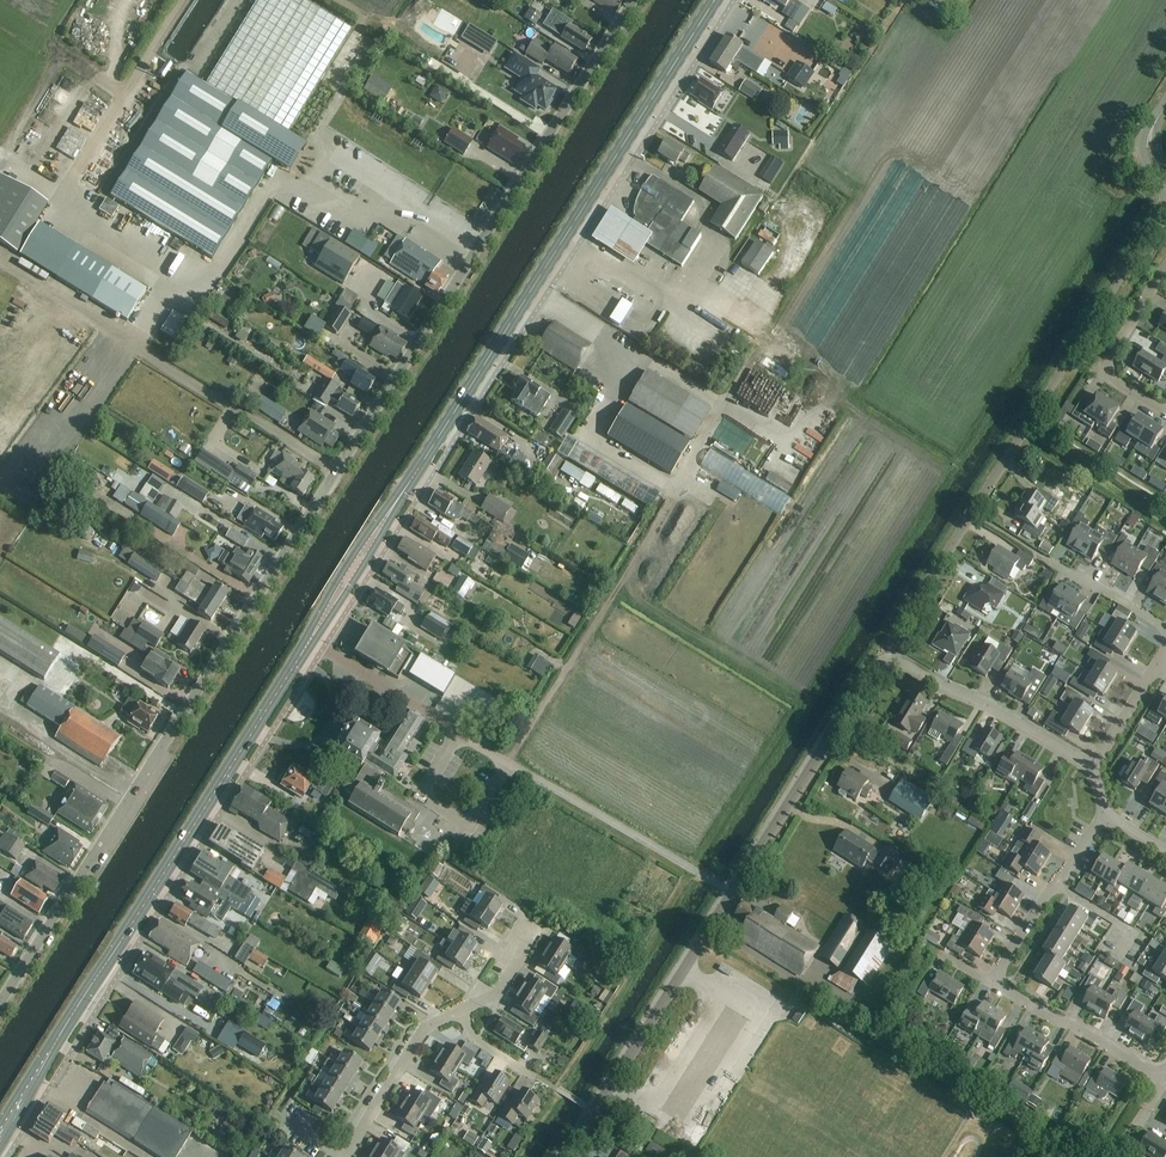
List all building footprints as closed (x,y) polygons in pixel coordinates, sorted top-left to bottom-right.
[(287,139),(253,118),(256,112),(320,9),(305,0),(259,0),(204,88),(184,75),(109,196),(210,259),(271,160),(284,168),(298,146),(287,139)] [(571,7),(589,25),(598,16),(582,0),(578,0),(571,7)] [(622,2),(619,0),(594,0),(593,2),(615,15),(622,2)] [(803,6),(793,0),(771,0),(786,9),(782,15),(793,22),(803,6)] [(495,4),(489,9),(494,15),(500,10),(495,4)] [(808,4),(802,15),(810,20),(816,8),(808,4)] [(536,27),(543,17),(531,10),(525,20),(536,27)] [(131,27),(135,19),(124,13),(120,21),(131,27)] [(584,35),(569,26),(570,25),(561,19),(555,29),(564,34),(571,39),(568,43),(584,52),(591,41),(583,36),(584,35)] [(469,27),(462,39),(468,42),(475,31),(469,27)] [(865,29),(856,34),(861,43),(870,38),(865,29)] [(727,36),(719,50),(735,60),(735,61),(741,65),(752,71),(756,74),(757,74),(763,65),(765,62),(765,61),(743,47),(741,46),(733,40),(727,36)] [(548,50),(534,41),(526,54),(543,64),(545,61),(568,75),(576,61),(569,56),(570,55),(560,49),(559,51),(553,47),(552,48),(550,47),(548,50)] [(719,50),(710,63),(727,74),(731,67),(737,71),(741,65),(735,61),(735,60),(719,50)] [(535,105),(545,111),(557,91),(535,77),(539,71),(514,55),(504,70),(522,80),(514,92),(525,99),(522,103),(532,109),(535,105)] [(799,64),(788,80),(802,89),(813,73),(799,64)] [(372,78),(363,90),(382,102),(390,89),(372,78)] [(712,110),(722,93),(701,80),(698,84),(696,85),(694,88),(694,91),(691,95),(699,100),(699,102),(712,110)] [(756,103),(763,92),(746,81),(739,92),(756,103)] [(399,107),(395,113),(401,117),(405,111),(399,107)] [(421,122),(407,114),(403,121),(417,129),(421,122)] [(464,155),(473,141),(453,128),(444,143),(464,155)] [(514,165),(524,148),(514,142),(516,138),(500,128),(487,148),(514,165)] [(789,132),(779,133),(780,145),(782,145),(782,149),(789,149),(789,132)] [(728,134),(718,151),(734,161),(744,145),(728,134)] [(39,156),(46,144),(39,140),(32,152),(39,156)] [(685,164),(691,156),(668,141),(659,155),(677,166),(680,161),(685,164)] [(37,170),(40,164),(30,158),(27,164),(37,170)] [(735,241),(763,197),(715,167),(699,193),(721,207),(710,225),(735,241)] [(697,171),(694,177),(699,180),(702,174),(697,171)] [(19,254),(49,206),(3,177),(0,182),(0,243),(19,254)] [(652,234),(646,245),(682,267),(701,237),(681,224),(694,203),(653,177),(638,201),(644,205),(636,217),(636,218),(633,223),(652,234)] [(698,193),(701,187),(689,180),(685,186),(698,193)] [(119,206),(107,198),(99,210),(112,218),(119,206)] [(764,203),(760,209),(765,213),(769,206),(764,203)] [(652,234),(633,223),(613,211),(595,241),(635,264),(646,245),(652,234)] [(22,252),(20,255),(27,259),(57,278),(61,272),(71,255),(76,247),(46,228),(39,224),(33,233),(25,246),(22,252)] [(133,247),(137,236),(127,232),(122,243),(133,247)] [(291,232),(284,252),(303,259),(310,238),(291,232)] [(773,247),(776,242),(762,232),(759,237),(773,247)] [(343,284),(359,257),(320,233),(310,251),(320,257),(314,267),(343,284)] [(369,257),(378,243),(368,237),(359,250),(369,257)] [(742,237),(739,241),(748,248),(751,244),(742,237)] [(135,246),(149,256),(154,248),(141,239),(135,246)] [(438,295),(448,278),(436,271),(441,263),(406,240),(391,264),(416,281),(417,280),(426,286),(425,287),(438,295)] [(765,249),(756,243),(742,264),(759,276),(777,250),(768,244),(765,249)] [(57,278),(127,321),(146,290),(76,247),(71,255),(61,272),(57,278)] [(397,284),(386,301),(384,305),(408,319),(421,298),(397,284)] [(272,294),(262,298),(266,306),(276,302),(272,294)] [(341,337),(353,317),(349,314),(352,308),(339,300),(336,306),(339,308),(327,328),(341,337)] [(226,329),(231,320),(213,309),(208,317),(226,329)] [(177,341),(188,321),(172,312),(161,332),(177,341)] [(322,347),(331,339),(320,327),(326,322),(318,314),(303,328),(322,347)] [(631,339),(638,344),(655,321),(648,316),(631,339)] [(242,328),(237,325),(232,322),(227,329),(237,336),(242,328)] [(576,371),(591,346),(554,322),(538,347),(576,371)] [(397,360),(405,346),(394,339),(396,336),(382,327),(370,346),(384,355),(386,353),(397,360)] [(254,336),(251,342),(258,345),(261,338),(254,336)] [(1160,364),(1142,353),(1133,367),(1158,382),(1164,373),(1165,375),(1165,355),(1160,364)] [(322,365),(309,357),(304,364),(317,373),(322,365)] [(340,369),(347,373),(354,378),(350,384),(366,394),(375,380),(360,371),(361,369),(346,360),(340,369)] [(334,382),(342,373),(332,364),(324,373),(334,382)] [(646,371),(627,403),(691,441),(710,409),(646,371)] [(296,392),(300,379),(289,376),(286,389),(296,392)] [(537,419),(551,397),(521,378),(517,379),(514,384),(514,388),(518,390),(511,402),(537,419)] [(344,396),(336,391),(338,388),(325,380),(313,399),(327,407),(331,399),(339,404),(337,408),(340,410),(339,411),(344,412),(352,417),(359,406),(351,401),(347,398),(344,396)] [(1083,423),(1092,429),(1096,422),(1108,403),(1096,395),(1090,405),(1088,410),(1079,404),(1072,416),(1083,423)] [(261,396),(254,407),(280,424),(287,413),(261,396)] [(1108,403),(1096,422),(1102,426),(1098,432),(1109,440),(1117,427),(1111,424),(1119,410),(1108,403)] [(315,404),(311,410),(317,413),(321,407),(315,404)] [(1042,413),(1051,418),(1055,412),(1046,406),(1042,413)] [(671,475),(689,445),(625,407),(607,437),(671,475)] [(562,440),(576,418),(563,410),(549,432),(562,440)] [(323,443),(332,449),(340,436),(331,431),(334,426),(310,411),(298,431),(302,434),(322,446),(323,443)] [(1139,443),(1151,424),(1139,416),(1129,431),(1123,427),(1114,441),(1126,448),(1132,438),(1139,443)] [(498,453),(508,438),(476,417),(466,433),(498,453)] [(1066,434),(1071,427),(1063,421),(1058,428),(1066,434)] [(1139,443),(1146,447),(1143,453),(1148,456),(1146,458),(1153,462),(1160,450),(1154,446),(1163,432),(1151,424),(1139,443)] [(590,427),(583,425),(580,435),(587,437),(590,427)] [(1096,443),(1093,449),(1098,453),(1102,447),(1096,443)] [(1163,451),(1155,463),(1165,470),(1165,453),(1163,451)] [(476,488),(492,464),(474,452),(458,476),(476,488)] [(279,483),(290,490),(302,497),(313,480),(301,473),(303,469),(295,464),(296,462),(282,453),(270,472),(281,479),(279,483)] [(539,472),(551,479),(554,481),(555,479),(556,477),(553,475),(562,461),(550,454),(539,472)] [(1113,456),(1111,461),(1122,468),(1126,462),(1114,454),(1113,456)] [(181,455),(175,464),(221,495),(227,486),(181,455)] [(253,455),(249,464),(255,467),(259,458),(253,455)] [(154,462),(148,471),(168,484),(175,475),(154,462)] [(233,476),(251,487),(258,476),(240,465),(236,472),(233,476)] [(1141,471),(1137,478),(1143,481),(1147,475),(1141,471)] [(556,477),(555,479),(560,481),(564,475),(559,472),(556,477)] [(587,475),(581,486),(589,490),(595,480),(587,475)] [(139,497),(152,505),(164,484),(152,476),(139,497)] [(1152,477),(1148,483),(1153,486),(1157,480),(1152,477)] [(182,481),(177,488),(182,491),(203,504),(209,494),(188,482),(187,484),(182,481)] [(115,482),(111,488),(115,491),(120,485),(115,482)] [(521,482),(519,487),(534,496),(537,490),(521,482)] [(727,486),(723,495),(734,501),(739,493),(727,486)] [(125,489),(117,501),(123,504),(130,492),(125,489)] [(1039,515),(1040,514),(1044,508),(1052,513),(1059,501),(1043,492),(1039,498),(1027,490),(1019,503),(1024,506),(1024,505),(1039,515)] [(462,506),(447,498),(437,491),(432,499),(431,499),(429,503),(429,504),(428,505),(437,510),(437,511),(445,516),(455,523),(459,516),(468,522),(477,508),(465,501),(462,506)] [(702,492),(699,497),(732,516),(735,511),(702,492)] [(502,522),(508,526),(516,513),(489,497),(481,510),(502,522)] [(166,498),(158,510),(173,520),(181,507),(166,498)] [(125,505),(140,515),(144,509),(129,499),(125,505)] [(638,508),(625,500),(621,506),(634,514),(638,508)] [(1027,523),(1022,530),(1026,532),(1039,540),(1046,529),(1040,525),(1045,518),(1040,514),(1039,515),(1024,505),(1024,506),(1017,517),(1027,523)] [(173,520),(158,510),(156,509),(148,521),(173,536),(180,524),(173,520)] [(238,521),(245,526),(244,527),(261,538),(263,535),(274,542),(282,529),(274,524),(276,521),(255,509),(253,513),(246,509),(238,521)] [(1080,553),(1093,532),(1086,528),(1089,523),(1084,519),(1085,517),(1079,513),(1068,531),(1074,535),(1067,545),(1080,553)] [(576,524),(590,533),(595,526),(580,517),(576,524)] [(431,527),(418,518),(410,530),(432,544),(434,540),(447,548),(456,535),(434,521),(431,527)] [(85,526),(79,535),(87,540),(93,531),(85,526)] [(1097,526),(1093,532),(1080,553),(1092,560),(1099,550),(1107,555),(1118,537),(1110,532),(1109,533),(1097,526)] [(243,549),(248,540),(230,529),(225,537),(243,549)] [(1123,571),(1136,551),(1125,544),(1128,538),(1122,534),(1112,550),(1119,554),(1112,564),(1123,571)] [(489,537),(483,547),(503,559),(504,557),(510,561),(517,550),(511,546),(509,549),(489,537)] [(467,558),(474,547),(459,538),(452,549),(467,558)] [(416,547),(404,540),(397,551),(408,558),(407,560),(426,573),(436,557),(417,545),(416,547)] [(1053,549),(1043,542),(1039,548),(1049,555),(1053,549)] [(1136,551),(1123,571),(1135,578),(1141,567),(1149,572),(1160,554),(1147,546),(1142,555),(1136,551)] [(1015,558),(998,547),(988,563),(996,567),(994,571),(1008,580),(1016,566),(1023,571),(1026,566),(1029,568),(1034,559),(1020,551),(1015,558)] [(239,561),(255,571),(263,559),(246,549),(243,554),(234,549),(230,555),(232,557),(239,561)] [(77,560),(90,564),(93,555),(79,551),(77,560)] [(232,557),(230,555),(224,552),(218,562),(226,568),(223,572),(230,576),(231,573),(248,584),(255,571),(239,561),(232,557)] [(134,554),(128,563),(157,582),(163,572),(134,554)] [(71,567),(72,562),(57,558),(56,563),(71,567)] [(495,560),(491,567),(497,570),(501,564),(495,560)] [(181,583),(219,608),(228,594),(215,586),(211,592),(203,587),(203,586),(193,580),(195,577),(199,571),(185,562),(181,568),(187,572),(180,583),(181,583)] [(400,569),(390,563),(383,574),(391,581),(391,582),(398,587),(395,592),(417,605),(425,592),(412,584),(417,577),(402,567),(400,569)] [(434,569),(443,574),(447,567),(437,563),(434,569)] [(1165,590),(1165,568),(1158,563),(1148,579),(1154,582),(1147,593),(1160,601),(1165,590)] [(1050,581),(1054,574),(1046,569),(1042,576),(1050,581)] [(160,583),(168,590),(176,580),(168,573),(160,583)] [(429,593),(442,602),(453,586),(441,577),(429,593)] [(464,599),(473,584),(462,577),(452,593),(464,599)] [(1009,589),(992,579),(986,589),(981,589),(974,585),(964,601),(982,612),(985,607),(990,606),(996,610),(1005,595),(1004,595),(1008,590),(1009,589)] [(219,608),(181,583),(178,588),(185,592),(183,596),(193,602),(194,601),(202,607),(198,613),(210,622),(219,608)] [(134,584),(129,591),(134,594),(138,593),(141,588),(134,584)] [(1061,614),(1074,593),(1061,585),(1055,596),(1048,592),(1039,608),(1051,615),(1054,610),(1061,614)] [(111,607),(123,605),(119,588),(108,590),(111,607)] [(389,598),(376,590),(375,592),(373,591),(369,597),(371,598),(367,604),(388,617),(393,610),(400,615),(404,608),(397,603),(398,602),(390,597),(389,598)] [(1064,623),(1076,631),(1085,615),(1079,611),(1085,603),(1086,601),(1074,593),(1061,614),(1067,618),(1064,623)] [(1105,629),(1130,644),(1137,633),(1124,625),(1131,613),(1119,606),(1105,629)] [(125,609),(122,619),(138,624),(141,614),(125,609)] [(565,632),(570,635),(582,617),(575,612),(567,625),(569,626),(565,632)] [(969,621),(972,616),(965,613),(963,618),(969,621)] [(555,614),(547,626),(554,631),(562,619),(555,614)] [(441,641),(448,629),(427,617),(420,628),(441,641)] [(0,618),(0,652),(45,680),(61,655),(0,618)] [(175,645),(190,654),(204,631),(189,622),(189,623),(179,639),(175,645)] [(130,632),(112,624),(107,636),(131,647),(133,643),(127,639),(130,632)] [(954,627),(948,624),(941,635),(939,634),(932,645),(944,652),(945,650),(949,652),(944,661),(951,666),(970,634),(956,625),(954,627)] [(1030,636),(1034,629),(1027,625),(1023,632),(1030,636)] [(142,626),(137,636),(158,649),(164,639),(142,626)] [(368,627),(353,653),(398,680),(404,670),(410,673),(408,676),(409,676),(416,680),(423,685),(437,693),(443,697),(445,694),(452,682),(454,678),(455,676),(449,672),(436,664),(429,660),(421,655),(418,659),(412,656),(405,651),(401,649),(402,648),(380,634),(371,629),(368,627)] [(1081,640),(1086,632),(1080,629),(1075,637),(1081,640)] [(1130,644),(1105,629),(1103,630),(1101,632),(1100,634),(1099,636),(1098,638),(1098,640),(1094,646),(1106,654),(1110,648),(1123,656),(1130,644)] [(1019,645),(1024,637),(1016,632),(1011,640),(1019,645)] [(95,637),(88,649),(96,654),(103,643),(95,637)] [(409,637),(406,642),(414,647),(418,641),(409,637)] [(141,640),(135,649),(141,653),(147,644),(141,640)] [(1060,645),(1056,643),(1052,648),(1056,651),(1062,655),(1066,649),(1060,645)] [(970,667),(986,677),(991,668),(997,659),(1004,664),(1012,651),(1001,644),(995,652),(984,645),(979,654),(977,653),(974,658),(976,659),(970,667)] [(1041,658),(1046,651),(1038,645),(1032,653),(1041,658)] [(1092,674),(1110,685),(1117,674),(1095,660),(1098,654),(1091,650),(1088,656),(1091,658),(1087,664),(1095,669),(1092,674)] [(178,673),(176,671),(166,665),(169,661),(154,651),(150,658),(150,657),(141,671),(155,680),(155,681),(168,689),(178,673)] [(521,678),(527,663),(512,657),(505,672),(521,678)] [(537,657),(529,670),(539,676),(547,663),(537,657)] [(1022,700),(1028,691),(1035,696),(1043,682),(1046,678),(1033,670),(1030,674),(1026,682),(1011,673),(1012,672),(1011,672),(1002,687),(1010,692),(1010,693),(1022,701),(1022,700)] [(1081,676),(1078,681),(1074,678),(1070,685),(1086,695),(1090,689),(1098,693),(1103,697),(1110,685),(1092,674),(1089,679),(1086,678),(1086,679),(1081,676)] [(1056,687),(1059,681),(1050,676),(1047,682),(1056,687)] [(1162,690),(1164,684),(1153,680),(1151,687),(1162,690)] [(25,695),(21,702),(27,706),(27,707),(61,728),(55,738),(100,767),(119,737),(40,686),(32,699),(25,695)] [(1080,705),(1084,699),(1068,688),(1060,701),(1071,707),(1068,713),(1087,724),(1094,713),(1089,710),(1080,705)] [(917,734),(925,722),(928,717),(921,713),(927,703),(912,694),(894,723),(910,732),(911,730),(917,734)] [(139,705),(129,699),(121,712),(131,718),(128,723),(134,728),(136,726),(147,733),(148,731),(150,732),(153,727),(152,726),(158,716),(140,705),(139,705)] [(1165,719),(1165,700),(1162,707),(1155,704),(1147,718),(1158,725),(1163,717),(1165,719)] [(879,724),(886,729),(896,713),(889,708),(879,724)] [(402,755),(424,721),(407,710),(386,745),(379,741),(379,740),(349,721),(334,746),(337,748),(339,754),(340,753),(362,767),(363,764),(365,766),(352,787),(351,787),(350,787),(348,787),(347,787),(346,788),(346,789),(345,790),(345,791),(345,792),(345,793),(346,794),(347,795),(352,798),(348,805),(398,836),(403,829),(408,833),(409,833),(410,834),(411,833),(413,833),(413,832),(414,831),(414,830),(414,828),(414,827),(413,826),(413,825),(420,813),(382,790),(385,785),(381,782),(386,774),(394,779),(408,758),(402,755)] [(1034,719),(1037,714),(1031,710),(1028,715),(1034,719)] [(1087,724),(1068,713),(1065,718),(1054,711),(1045,725),(1061,735),(1066,727),(1079,735),(1087,724)] [(955,722),(941,714),(932,729),(941,734),(946,737),(945,739),(953,743),(963,726),(956,721),(955,722)] [(1121,739),(1126,732),(1120,727),(1114,734),(1121,739)] [(1142,739),(1147,731),(1140,727),(1136,735),(1142,739)] [(989,758),(1001,738),(986,728),(977,743),(969,739),(962,751),(975,759),(979,752),(989,758)] [(932,729),(928,735),(938,740),(941,734),(939,733),(932,729)] [(908,752),(914,743),(897,732),(891,742),(908,752)] [(939,764),(946,768),(957,750),(951,746),(939,764)] [(1162,762),(1165,755),(1155,749),(1151,756),(1162,762)] [(1020,779),(1031,761),(1018,753),(1012,762),(1006,758),(997,773),(1016,785),(1020,779)] [(1148,783),(1159,766),(1147,758),(1142,767),(1134,762),(1121,782),(1135,791),(1142,780),(1148,783)] [(1031,761),(1020,779),(1027,784),(1024,790),(1036,797),(1045,782),(1039,778),(1044,769),(1031,761)] [(29,779),(32,771),(20,766),(17,774),(29,779)] [(325,787),(314,780),(314,779),(293,767),(282,786),(303,798),(310,786),(312,787),(312,789),(327,798),(335,787),(328,783),(325,787)] [(859,777),(849,771),(839,787),(841,788),(839,792),(839,795),(844,797),(846,797),(847,795),(857,800),(860,794),(867,798),(872,789),(866,785),(869,781),(860,776),(859,777)] [(50,781),(64,790),(70,781),(56,772),(50,781)] [(1165,805),(1165,776),(1161,773),(1150,791),(1157,795),(1150,806),(1161,813),(1165,805)] [(902,782),(891,799),(923,819),(934,801),(902,782)] [(60,809),(57,813),(87,833),(89,831),(92,833),(108,807),(105,805),(106,804),(75,784),(66,799),(60,809)] [(292,823),(268,809),(271,804),(244,787),(231,808),(229,812),(237,817),(239,814),(258,825),(259,831),(280,843),(292,823)] [(546,800),(543,804),(550,809),(546,815),(564,827),(571,816),(553,804),(546,800)] [(1008,814),(1013,804),(1007,801),(1002,810),(1008,814)] [(1029,819),(1036,807),(1030,803),(1022,816),(1029,819)] [(1133,812),(1141,818),(1147,812),(1138,805),(1133,812)] [(54,818),(46,813),(35,806),(29,814),(49,826),(54,818)] [(535,817),(532,821),(557,837),(564,827),(546,815),(542,821),(535,817)] [(977,823),(980,826),(976,829),(980,834),(992,825),(984,817),(977,823)] [(532,821),(529,826),(536,830),(533,836),(551,848),(557,837),(532,821)] [(220,826),(208,844),(219,851),(236,862),(242,865),(241,866),(251,873),(259,860),(264,852),(221,826),(220,826)] [(70,867),(82,848),(78,845),(79,843),(57,829),(42,852),(66,867),(67,865),(70,867)] [(1015,847),(1044,865),(1051,854),(1035,844),(1039,837),(1027,829),(1015,847)] [(847,832),(838,846),(855,856),(852,861),(862,868),(861,869),(862,869),(867,861),(887,874),(895,863),(879,853),(874,850),(874,849),(873,849),(847,833),(847,832),(847,831),(847,832)] [(0,842),(0,851),(16,861),(24,847),(10,838),(5,835),(4,835),(0,842)] [(522,837),(519,842),(544,858),(551,848),(533,836),(529,842),(522,837)] [(992,845),(983,840),(976,852),(984,858),(992,845)] [(519,842),(516,846),(523,851),(519,857),(537,868),(544,858),(519,842)] [(473,861),(477,854),(465,846),(462,844),(457,852),(473,861)] [(1037,877),(1044,865),(1015,847),(1004,865),(1016,873),(1021,866),(1037,877)] [(243,905),(254,912),(256,909),(260,902),(250,895),(252,892),(231,879),(236,870),(220,860),(219,861),(203,852),(190,873),(194,876),(203,881),(223,893),(243,905)] [(1103,881),(1114,863),(1103,856),(1092,874),(1087,871),(1084,877),(1093,883),(1097,877),(1103,881)] [(508,858),(505,863),(513,867),(531,879),(537,868),(519,857),(515,863),(508,858)] [(312,859),(307,867),(321,876),(326,868),(312,859)] [(54,894),(63,879),(36,861),(25,878),(41,889),(43,886),(54,894)] [(437,879),(444,868),(435,862),(428,873),(437,879)] [(505,863),(503,867),(510,872),(506,878),(524,890),(531,879),(513,867),(505,863)] [(1126,870),(1125,870),(1114,863),(1103,881),(1110,885),(1106,891),(1111,894),(1114,889),(1114,888),(1115,888),(1118,883),(1117,883),(1126,870)] [(17,878),(23,869),(17,865),(11,875),(17,878)] [(341,892),(295,865),(291,872),(297,875),(288,891),(308,903),(317,890),(336,901),(341,892)] [(1128,890),(1140,872),(1128,865),(1125,870),(1126,870),(1117,883),(1118,883),(1115,888),(1114,888),(1114,889),(1118,892),(1122,886),(1128,890)] [(267,871),(262,879),(279,890),(284,881),(267,871)] [(1000,871),(995,878),(1000,881),(1005,874),(1000,871)] [(1136,903),(1151,879),(1140,872),(1128,890),(1135,894),(1131,900),(1136,903)] [(406,873),(403,878),(411,883),(413,877),(406,873)] [(975,880),(982,886),(988,879),(981,874),(975,880)] [(428,878),(419,892),(429,899),(439,885),(428,878)] [(1150,904),(1162,886),(1151,879),(1136,903),(1138,905),(1140,906),(1144,900),(1150,904)] [(38,915),(49,899),(21,881),(10,897),(38,915)] [(250,919),(254,912),(243,905),(223,893),(203,881),(199,888),(195,886),(194,883),(192,884),(191,883),(190,884),(182,887),(183,894),(181,895),(182,898),(181,899),(182,900),(183,902),(185,901),(191,905),(189,908),(207,919),(210,914),(223,921),(231,908),(250,919)] [(996,894),(1018,908),(1025,896),(1003,883),(996,894)] [(956,897),(961,888),(955,885),(950,893),(956,897)] [(1081,895),(1085,888),(1078,885),(1075,891),(1081,895)] [(1150,904),(1157,908),(1153,914),(1162,919),(1165,913),(1165,888),(1162,886),(1150,904)] [(479,892),(472,903),(477,907),(494,918),(502,907),(495,903),(499,897),(483,887),(479,893),(479,892)] [(1018,908),(996,894),(996,895),(990,891),(986,897),(985,896),(977,908),(993,918),(998,911),(1011,919),(1018,908)] [(1097,904),(1103,907),(1106,901),(1100,897),(1097,904)] [(765,915),(744,901),(733,918),(747,927),(740,938),(801,977),(819,947),(785,926),(793,913),(783,906),(775,919),(766,914),(765,915)] [(469,902),(462,913),(467,916),(463,922),(477,931),(481,925),(487,929),(494,918),(477,907),(472,903),(469,902)] [(0,903),(0,926),(23,941),(34,924),(7,907),(7,908),(0,903)] [(211,927),(176,905),(173,910),(172,910),(169,914),(170,915),(169,917),(185,927),(188,924),(206,935),(211,927)] [(411,906),(406,914),(414,919),(419,911),(411,906)] [(966,934),(988,947),(995,936),(978,926),(982,919),(961,906),(957,913),(965,918),(962,922),(965,924),(961,930),(966,934)] [(1064,919),(1082,930),(1086,923),(1092,927),(1095,923),(1089,919),(1071,907),(1064,919)] [(380,929),(385,920),(373,913),(368,922),(380,929)] [(840,971),(868,929),(846,915),(819,957),(840,971)] [(1129,925),(1132,920),(1127,916),(1123,922),(1129,925)] [(1057,930),(1081,945),(1084,940),(1078,936),(1082,930),(1064,919),(1057,930)] [(167,955),(185,966),(199,945),(160,920),(149,938),(170,951),(167,955)] [(401,939),(409,928),(399,921),(392,933),(401,939)] [(452,930),(445,941),(452,946),(469,957),(473,952),(477,955),(481,949),(470,942),(474,936),(460,927),(456,933),(452,930)] [(980,958),(988,947),(966,934),(961,930),(956,937),(954,936),(947,947),(960,955),(964,948),(980,958)] [(1078,949),(1081,945),(1057,930),(1050,941),(1068,952),(1072,945),(1078,949)] [(17,948),(1,938),(3,935),(0,933),(0,952),(11,958),(17,948)] [(869,933),(844,973),(860,983),(885,943),(869,933)] [(250,935),(244,944),(254,950),(260,942),(250,935)] [(545,952),(564,963),(571,968),(576,960),(583,949),(570,941),(566,947),(557,941),(555,940),(554,939),(545,952)] [(440,954),(436,960),(452,970),(456,964),(466,971),(470,965),(466,963),(469,957),(452,946),(445,941),(444,941),(440,946),(443,948),(448,951),(444,957),(440,954)] [(1064,958),(1068,952),(1050,941),(1043,952),(1048,955),(1061,963),(1066,966),(1067,967),(1072,970),(1075,965),(1070,962),(1064,958)] [(1165,950),(1161,947),(1158,951),(1164,955),(1160,962),(1165,965),(1165,950)] [(254,950),(248,959),(259,966),(264,957),(254,950)] [(167,980),(174,970),(173,969),(170,967),(162,962),(149,954),(145,951),(144,952),(145,953),(138,962),(167,980)] [(374,951),(369,959),(373,961),(375,963),(380,955),(378,953),(374,951)] [(410,974),(428,986),(436,973),(427,967),(431,961),(416,951),(412,957),(418,961),(410,974)] [(555,976),(564,963),(545,952),(537,965),(538,966),(547,971),(544,977),(556,985),(560,979),(555,976)] [(1085,953),(1081,959),(1090,965),(1094,958),(1085,953)] [(1101,953),(1099,958),(1105,962),(1108,957),(1101,953)] [(1069,974),(1072,970),(1067,967),(1066,966),(1061,963),(1048,955),(1041,966),(1059,977),(1063,970),(1069,974)] [(1144,968),(1147,963),(1141,959),(1138,964),(1144,968)] [(177,1002),(180,997),(183,993),(166,982),(167,980),(138,962),(132,973),(160,991),(177,1002)] [(1160,962),(1156,968),(1150,964),(1147,969),(1143,976),(1157,985),(1161,978),(1165,981),(1165,965),(1160,962)] [(1084,963),(1079,970),(1084,973),(1089,966),(1084,963)] [(199,964),(194,972),(210,983),(216,974),(199,964)] [(1055,983),(1059,977),(1041,966),(1034,977),(1052,988),(1058,992),(1061,987),(1055,983)] [(406,999),(410,993),(419,999),(428,986),(410,974),(404,970),(391,989),(406,999)] [(180,973),(176,971),(169,982),(196,998),(199,1000),(206,990),(180,973)] [(1117,973),(1114,979),(1120,982),(1123,977),(1117,973)] [(964,988),(940,974),(933,984),(926,980),(917,993),(925,998),(930,990),(954,1004),(964,988)] [(1094,1013),(1105,994),(1098,989),(1102,982),(1092,976),(1084,989),(1090,993),(1082,1006),(1094,1013)] [(520,992),(538,1004),(545,1008),(550,1000),(557,989),(544,981),(540,987),(532,982),(528,979),(520,992)] [(1077,979),(1072,985),(1078,989),(1083,982),(1077,979)] [(1144,979),(1140,986),(1147,991),(1152,984),(1144,979)] [(1069,986),(1066,992),(1072,996),(1075,990),(1071,988),(1069,986)] [(597,997),(601,991),(595,987),(591,994),(597,997)] [(236,989),(231,996),(238,1001),(243,994),(236,989)] [(605,989),(599,1000),(607,1005),(613,994),(605,989)] [(374,1004),(392,1015),(397,1008),(400,1011),(404,1005),(382,992),(377,999),(362,990),(359,995),(374,1004)] [(1105,994),(1094,1013),(1105,1020),(1113,1006),(1119,1010),(1127,997),(1116,990),(1112,998),(1105,994)] [(533,1011),(538,1004),(520,992),(511,1005),(524,1013),(520,1019),(533,1027),(540,1016),(533,1011)] [(1136,1038),(1147,1018),(1140,1014),(1145,1007),(1134,1001),(1126,1014),(1132,1018),(1124,1031),(1136,1038)] [(354,1002),(351,1007),(358,1012),(362,1006),(354,1002)] [(119,1027),(158,1052),(165,1041),(155,1035),(164,1022),(135,1003),(126,1017),(119,1027)] [(396,1018),(392,1015),(374,1004),(369,1011),(362,1006),(358,1012),(366,1017),(385,1027),(389,1020),(393,1023),(396,1018)] [(587,1017),(591,1012),(577,1004),(571,1015),(580,1020),(583,1014),(587,1017)] [(983,1031),(995,1010),(983,1004),(976,1017),(967,1012),(960,1025),(974,1034),(977,1028),(983,1031)] [(799,1024),(805,1014),(799,1010),(793,1021),(799,1024)] [(995,1010),(983,1031),(979,1037),(986,1041),(990,1043),(989,1046),(995,1050),(1006,1031),(1000,1028),(1006,1017),(995,1010)] [(594,1012),(590,1018),(595,1021),(599,1015),(594,1012)] [(385,1027),(366,1017),(362,1024),(347,1014),(343,1019),(359,1029),(377,1040),(381,1033),(385,1035),(388,1030),(385,1027)] [(1136,1038),(1147,1045),(1155,1031),(1162,1035),(1165,1028),(1165,1020),(1159,1015),(1154,1022),(1147,1018),(1136,1038)] [(260,1016),(255,1023),(267,1031),(272,1024),(260,1016)] [(514,1046),(523,1031),(503,1018),(494,1033),(514,1046)] [(194,1044),(199,1035),(187,1028),(181,1037),(194,1044)] [(381,1042),(377,1040),(359,1029),(354,1036),(346,1031),(343,1036),(369,1052),(374,1045),(378,1047),(381,1042)] [(1026,1057),(1038,1036),(1027,1029),(1020,1040),(1014,1036),(1003,1054),(1010,1058),(1011,1056),(1016,1058),(1019,1053),(1026,1057)] [(342,1034),(336,1030),(332,1036),(339,1040),(342,1034)] [(538,1052),(547,1038),(537,1032),(528,1046),(538,1052)] [(119,1046),(99,1033),(86,1053),(103,1064),(108,1057),(111,1059),(110,1060),(138,1078),(153,1056),(125,1038),(119,1046)] [(244,1033),(236,1045),(257,1059),(265,1047),(244,1033)] [(1038,1036),(1026,1057),(1032,1060),(1028,1066),(1040,1073),(1054,1049),(1047,1046),(1049,1042),(1038,1036)] [(300,1051),(306,1044),(299,1038),(295,1042),(297,1044),(295,1047),(300,1051)] [(467,1042),(464,1047),(475,1054),(478,1049),(467,1042)] [(950,1050),(953,1045),(948,1042),(945,1046),(950,1050)] [(438,1059),(456,1070),(461,1062),(468,1067),(475,1055),(475,1054),(464,1047),(463,1047),(459,1053),(446,1045),(438,1059)] [(220,1046),(209,1052),(214,1060),(224,1054),(220,1046)] [(1052,1065),(1050,1069),(1061,1076),(1077,1085),(1082,1076),(1091,1062),(1083,1057),(1083,1055),(1071,1048),(1066,1055),(1060,1052),(1052,1065)] [(336,1065),(354,1076),(359,1069),(363,1071),(366,1066),(344,1052),(339,1060),(331,1055),(328,1060),(336,1065)] [(992,1054),(988,1060),(992,1063),(996,1057),(992,1054)] [(487,1067),(491,1061),(485,1057),(481,1063),(487,1067)] [(451,1078),(456,1070),(438,1059),(430,1072),(443,1080),(439,1085),(452,1093),(459,1082),(451,1078)] [(354,1076),(336,1065),(332,1072),(324,1067),(318,1063),(315,1069),(328,1077),(351,1090),(358,1078),(354,1076)] [(1119,1077),(1106,1069),(1102,1077),(1096,1073),(1086,1089),(1103,1099),(1106,1099),(1110,1092),(1118,1097),(1126,1083),(1118,1078),(1119,1077)] [(496,1105),(510,1084),(494,1074),(485,1089),(480,1086),(470,1101),(482,1108),(487,1099),(496,1105)] [(310,1075),(306,1080),(313,1084),(316,1079),(310,1075)] [(347,1096),(351,1090),(328,1077),(324,1084),(316,1079),(313,1084),(321,1089),(339,1100),(344,1093),(347,1096)] [(109,1080),(106,1086),(104,1084),(86,1113),(134,1143),(157,1156),(178,1156),(193,1132),(155,1109),(109,1080)] [(343,1103),(339,1100),(321,1089),(316,1096),(309,1091),(305,1097),(316,1104),(323,1108),(331,1113),(336,1105),(340,1108),(343,1103)] [(403,1105),(422,1116),(426,1109),(433,1113),(441,1101),(428,1094),(424,1099),(412,1091),(403,1105)] [(526,1120),(538,1101),(522,1091),(515,1103),(510,1099),(499,1117),(512,1124),(518,1115),(526,1120)] [(463,1105),(468,1097),(463,1093),(458,1102),(463,1105)] [(1033,1095),(1028,1102),(1037,1108),(1041,1100),(1033,1095)] [(316,1104),(312,1110),(319,1114),(323,1108),(316,1104)] [(456,1104),(452,1110),(459,1114),(463,1108),(456,1104)] [(39,1119),(74,1140),(78,1143),(82,1138),(65,1127),(63,1130),(60,1128),(67,1117),(48,1105),(39,1119)] [(413,1129),(422,1116),(403,1105),(395,1118),(405,1124),(402,1130),(414,1138),(418,1132),(413,1129)] [(70,1145),(74,1140),(39,1119),(30,1132),(50,1144),(57,1133),(60,1135),(59,1138),(70,1145)] [(76,1119),(72,1126),(96,1141),(100,1135),(100,1133),(76,1119)] [(227,1132),(232,1124),(227,1121),(222,1129),(227,1132)] [(217,1141),(224,1139),(225,1137),(225,1133),(222,1132),(214,1133),(213,1136),(214,1139),(217,1141)] [(473,1147),(479,1139),(468,1132),(463,1141),(473,1147)] [(450,1133),(443,1140),(461,1156),(468,1149),(450,1133)] [(1149,1134),(1139,1149),(1152,1156),(1165,1156),(1165,1144),(1149,1134)] [(518,1147),(522,1140),(515,1136),(511,1142),(518,1147)] [(379,1156),(396,1156),(399,1151),(404,1154),(409,1145),(397,1138),(391,1146),(381,1140),(373,1153),(379,1156)] [(435,1153),(440,1145),(431,1140),(427,1148),(435,1153)] [(484,1155),(491,1144),(483,1140),(477,1150),(484,1155)] [(670,1154),(652,1142),(646,1152),(654,1156),(668,1156),(670,1154)] [(303,1152),(295,1147),(291,1154),(284,1149),(279,1156),(271,1152),(268,1156),(299,1156),(303,1152)]
